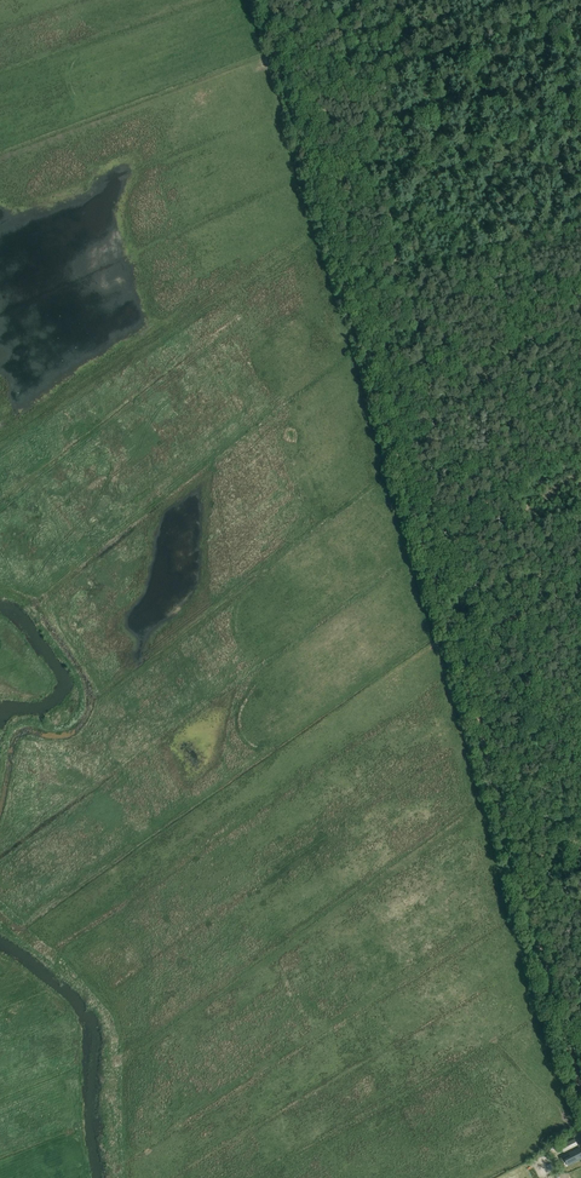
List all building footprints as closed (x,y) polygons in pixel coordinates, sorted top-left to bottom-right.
[(566,1151),(578,1145),(575,1139),(562,1145),(566,1151)] [(568,1165),(580,1159),(580,1149),(570,1154),(571,1157),(566,1160),(568,1165)]
